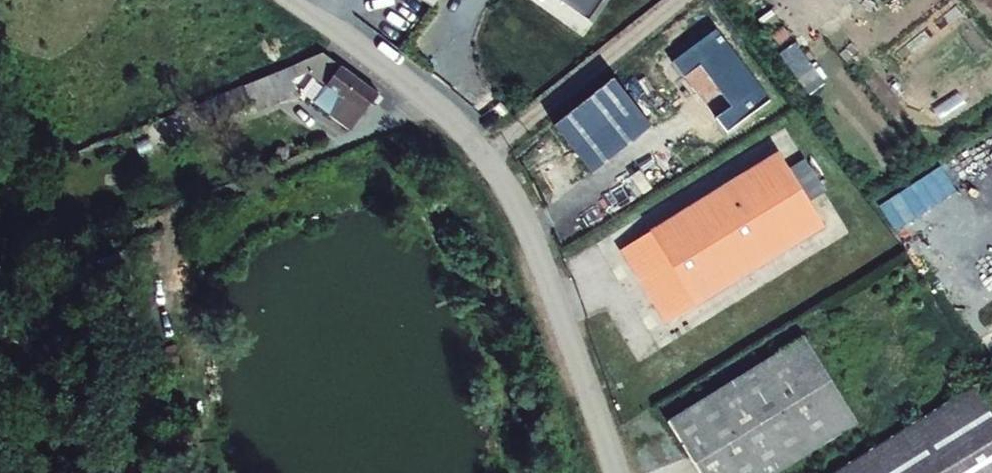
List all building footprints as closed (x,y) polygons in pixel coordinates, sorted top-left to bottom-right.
[(439,11),(447,0),(423,0),(439,11)] [(592,20),(606,0),(563,0),(592,20)] [(326,53),(274,72),(282,94),(324,78),(369,113),(382,95),(326,53)] [(629,254),(676,328),(829,244),(783,157),(629,254)] [(851,422),(799,337),(659,423),(689,472),(769,472),(851,422)] [(972,381),(882,435),(901,472),(991,472),(991,414),(972,381)] [(882,435),(817,472),(901,472),(882,435)]
